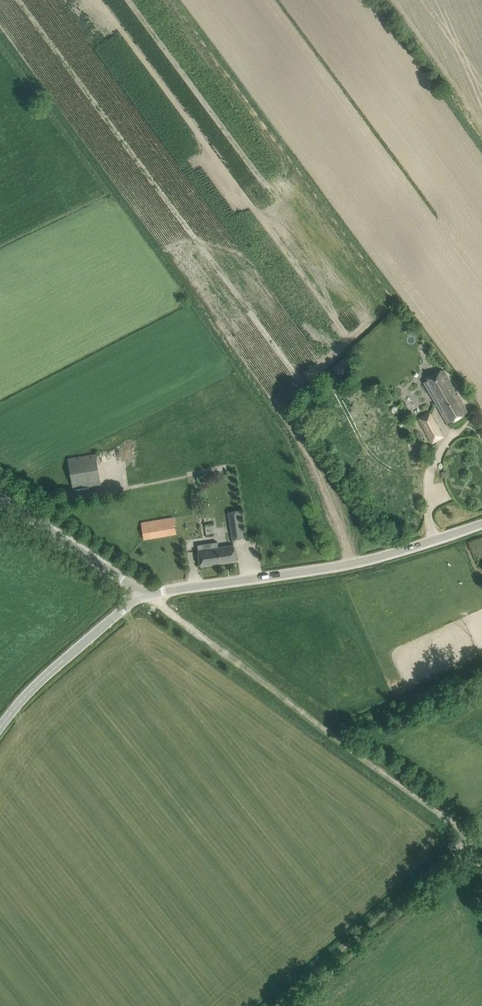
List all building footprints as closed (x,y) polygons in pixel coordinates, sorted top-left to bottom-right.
[(341,375),(356,362),(348,354),(334,366),(341,375)] [(424,382),(448,423),(467,412),(443,370),(442,370),(441,369),(425,378),(427,380),(424,382)] [(419,418),(432,442),(443,437),(430,412),(419,418)] [(69,459),(73,488),(101,483),(96,454),(69,459)] [(228,512),(232,540),(244,538),(239,510),(228,512)] [(141,523),(144,539),(176,533),(174,517),(141,523)] [(218,541),(198,544),(201,566),(236,561),(234,545),(218,547),(218,541)]
